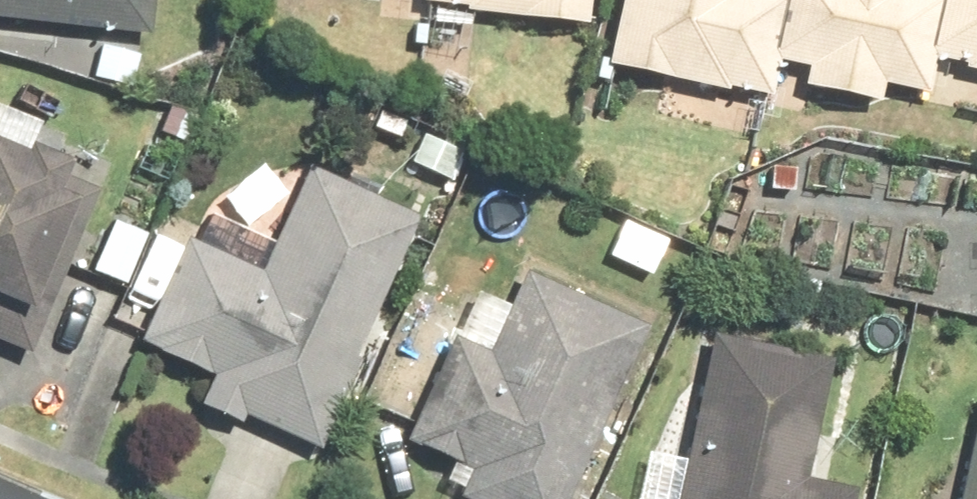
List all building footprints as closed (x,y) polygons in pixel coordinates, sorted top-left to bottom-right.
[(150,37),(155,0),(0,0),(0,19),(150,37)] [(421,3),(462,6),(461,15),(591,27),(593,0),(421,0),(421,3)] [(608,70),(728,95),(730,89),(772,98),(778,65),(805,71),(801,91),(882,108),(886,88),(929,97),(936,61),(963,67),(961,74),(976,77),(976,0),(623,0),(608,70)] [(32,357),(102,194),(63,178),(67,166),(0,137),(0,344),(32,357)] [(244,419),(318,452),(422,219),(309,169),(263,272),(185,238),(138,344),(215,378),(200,412),(239,430),(244,419)] [(647,328),(525,273),(488,354),(451,338),(404,443),(471,473),(459,498),(461,498),(570,498),(647,328)] [(710,336),(677,498),(853,498),(854,493),(806,483),(831,360),(710,336)] [(959,498),(976,498),(976,405),(959,498)]
